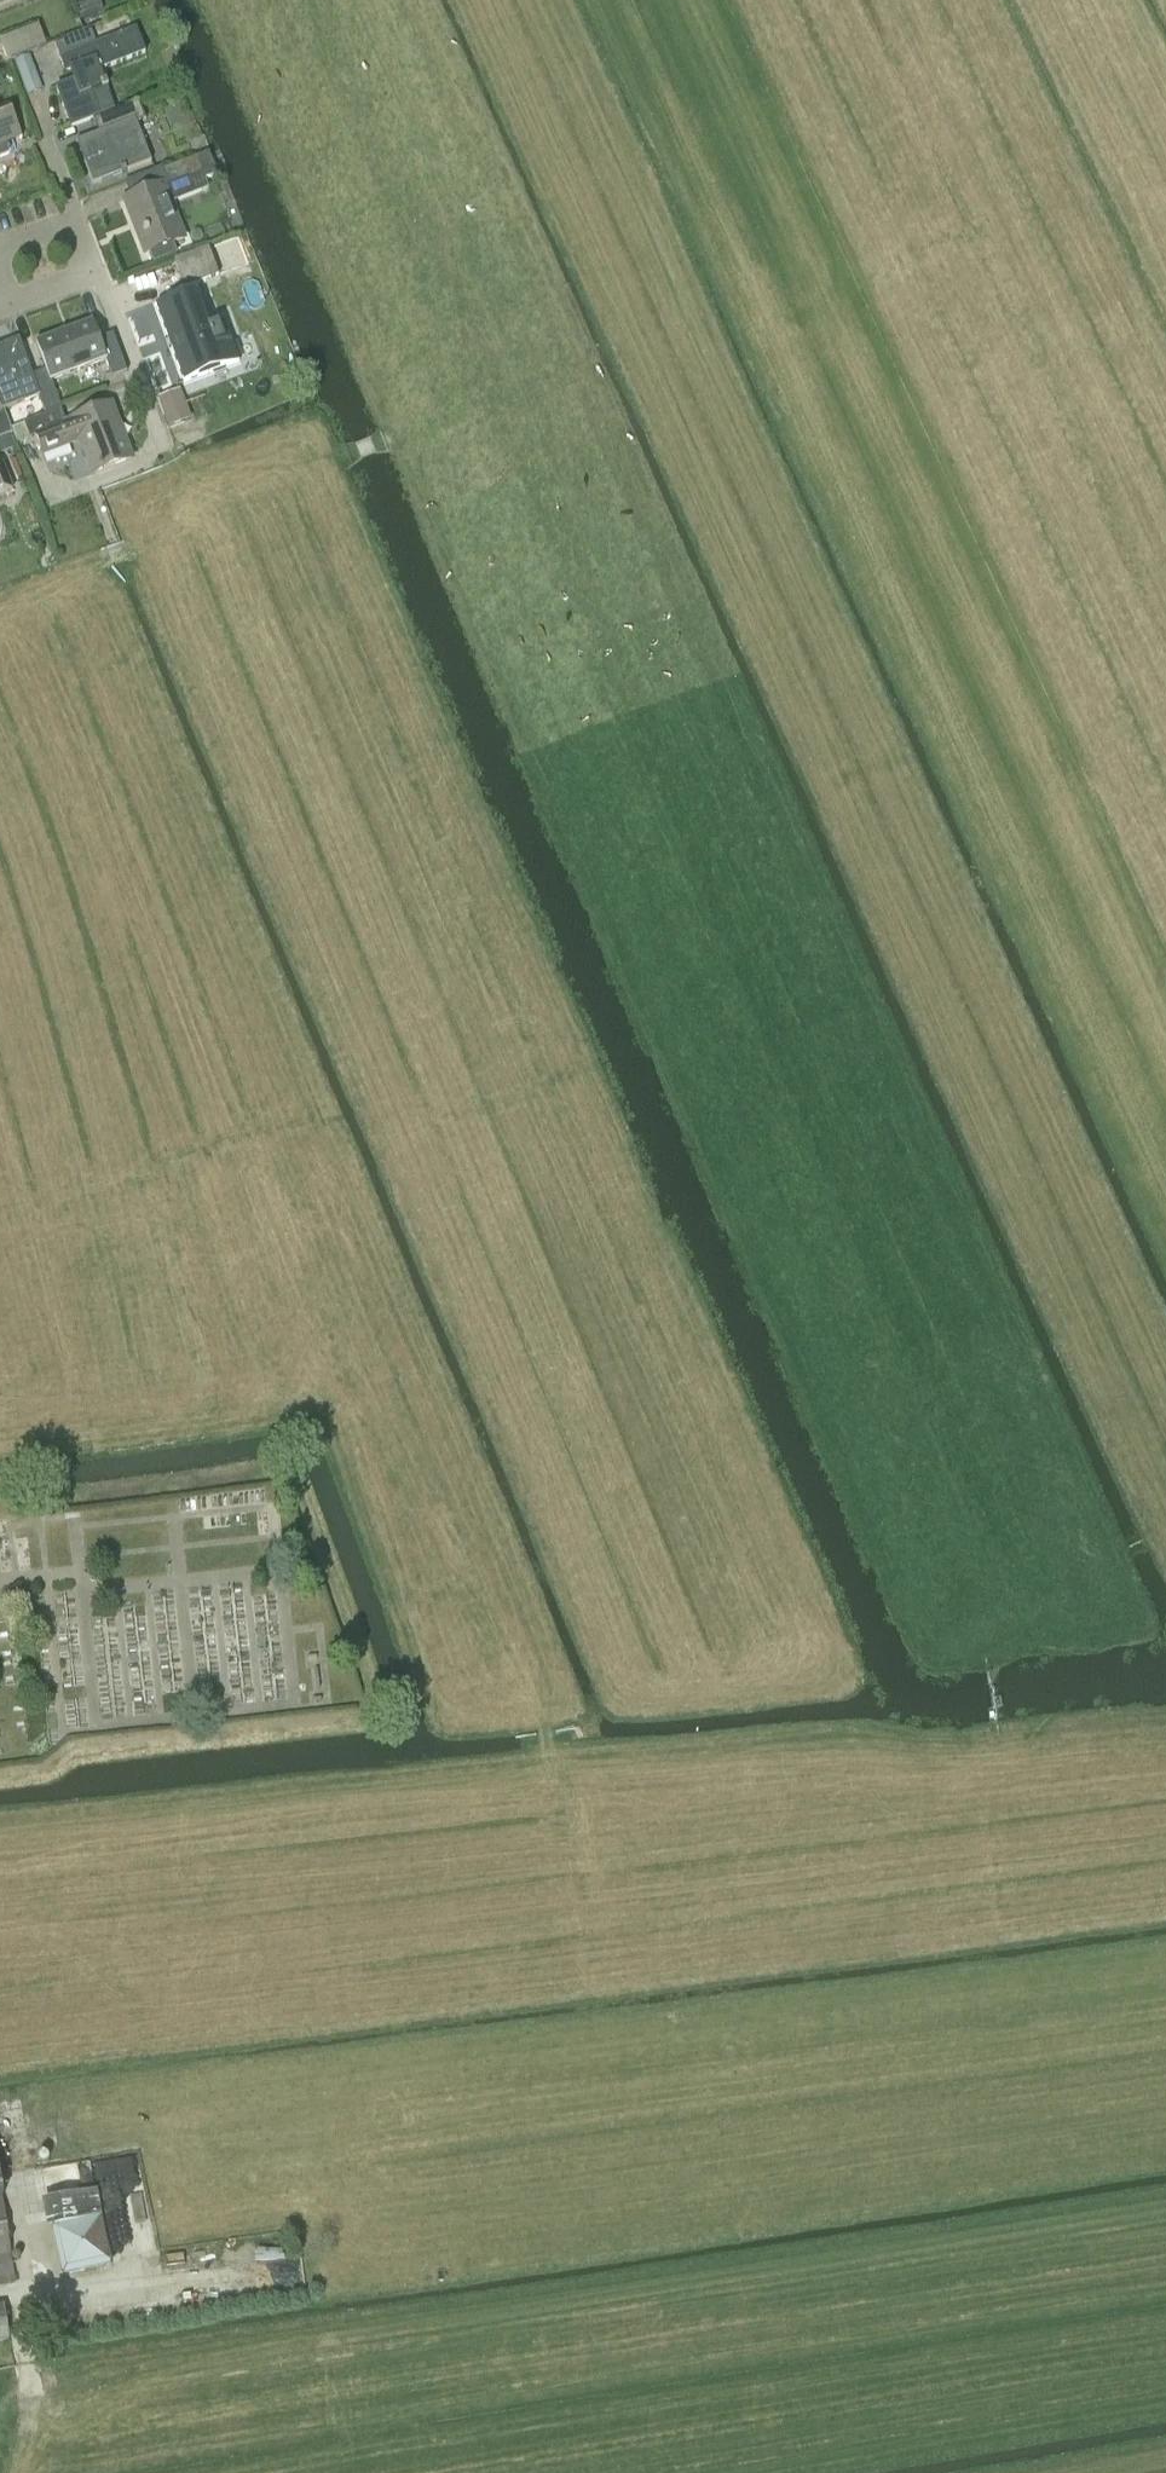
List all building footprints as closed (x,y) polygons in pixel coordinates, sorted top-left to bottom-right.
[(72,2),(79,21),(103,13),(98,0),(76,0),(72,2)] [(45,44),(37,25),(0,40),(0,63),(45,44)] [(74,80),(55,88),(71,128),(101,116),(91,91),(102,87),(103,89),(108,87),(105,81),(103,81),(99,70),(146,52),(136,27),(59,57),(65,72),(70,71),(74,80)] [(24,88),(39,82),(29,57),(14,63),(24,88)] [(115,128),(76,143),(93,186),(152,163),(138,125),(146,121),(139,102),(109,114),(115,128)] [(9,154),(11,151),(8,145),(22,139),(10,106),(0,109),(0,158),(9,154)] [(208,154),(196,158),(202,174),(205,181),(218,176),(208,154)] [(170,187),(202,174),(196,158),(164,171),(170,187)] [(150,253),(154,264),(176,255),(172,245),(184,241),(163,187),(125,202),(146,255),(150,253)] [(185,288),(219,275),(209,248),(175,260),(185,288)] [(196,292),(157,307),(185,383),(239,363),(223,321),(209,326),(196,292)] [(113,336),(99,341),(92,323),(36,344),(46,372),(50,383),(51,383),(105,362),(112,380),(127,374),(113,336)] [(46,372),(33,376),(19,340),(0,347),(0,409),(1,411),(39,397),(46,416),(60,410),(61,410),(51,383),(50,383),(46,372)] [(189,416),(181,394),(161,401),(169,424),(189,416)] [(43,458),(81,443),(94,476),(132,461),(111,407),(73,422),(66,424),(60,410),(46,416),(24,424),(29,439),(35,437),(43,458)] [(24,424),(9,430),(14,444),(29,439),(24,424)] [(15,449),(10,437),(8,437),(0,441),(0,455),(15,449)] [(12,490),(2,463),(0,464),(0,495),(12,490)] [(97,2191),(41,2201),(46,2229),(55,2228),(63,2273),(108,2265),(100,2218),(102,2218),(97,2191)] [(0,2195),(0,2287),(14,2284),(0,2195)] [(9,2341),(3,2307),(0,2307),(0,2343),(9,2341)]
